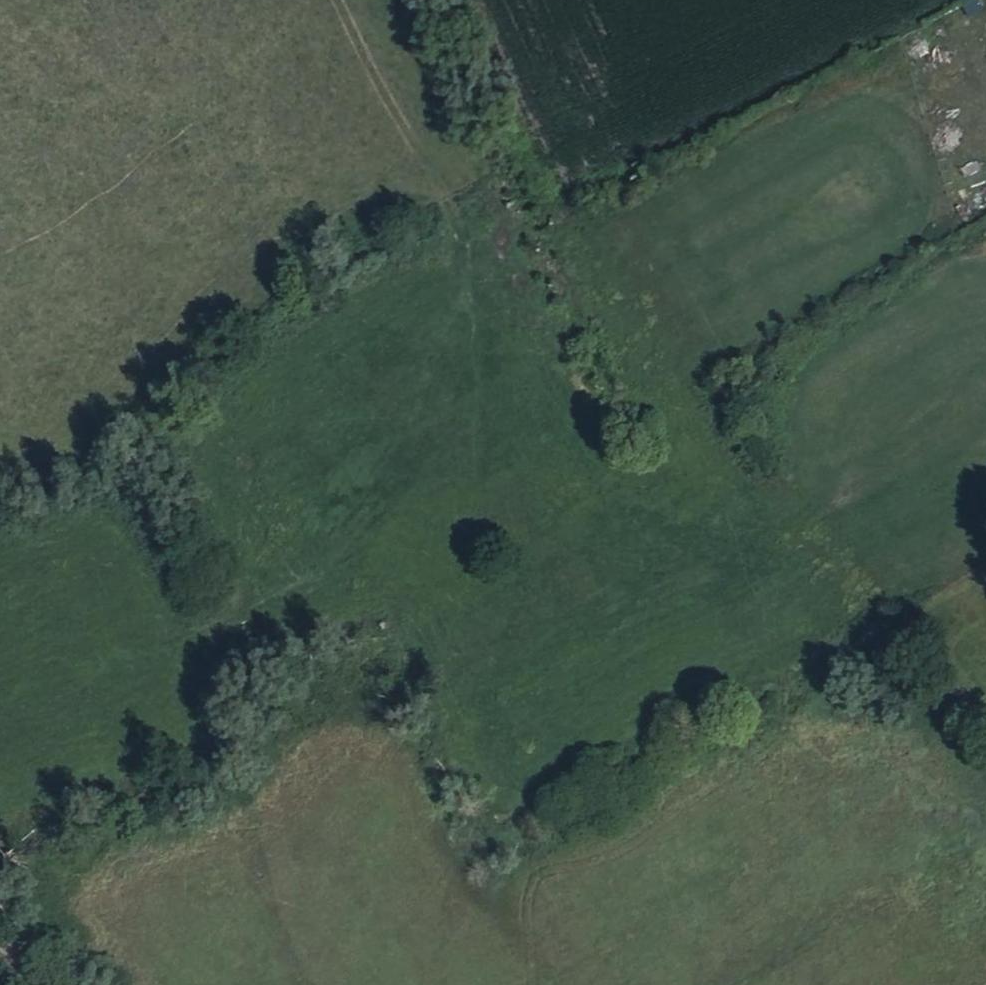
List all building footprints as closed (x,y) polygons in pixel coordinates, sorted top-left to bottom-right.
[(975,168),(985,188),(985,161),(975,168)]
